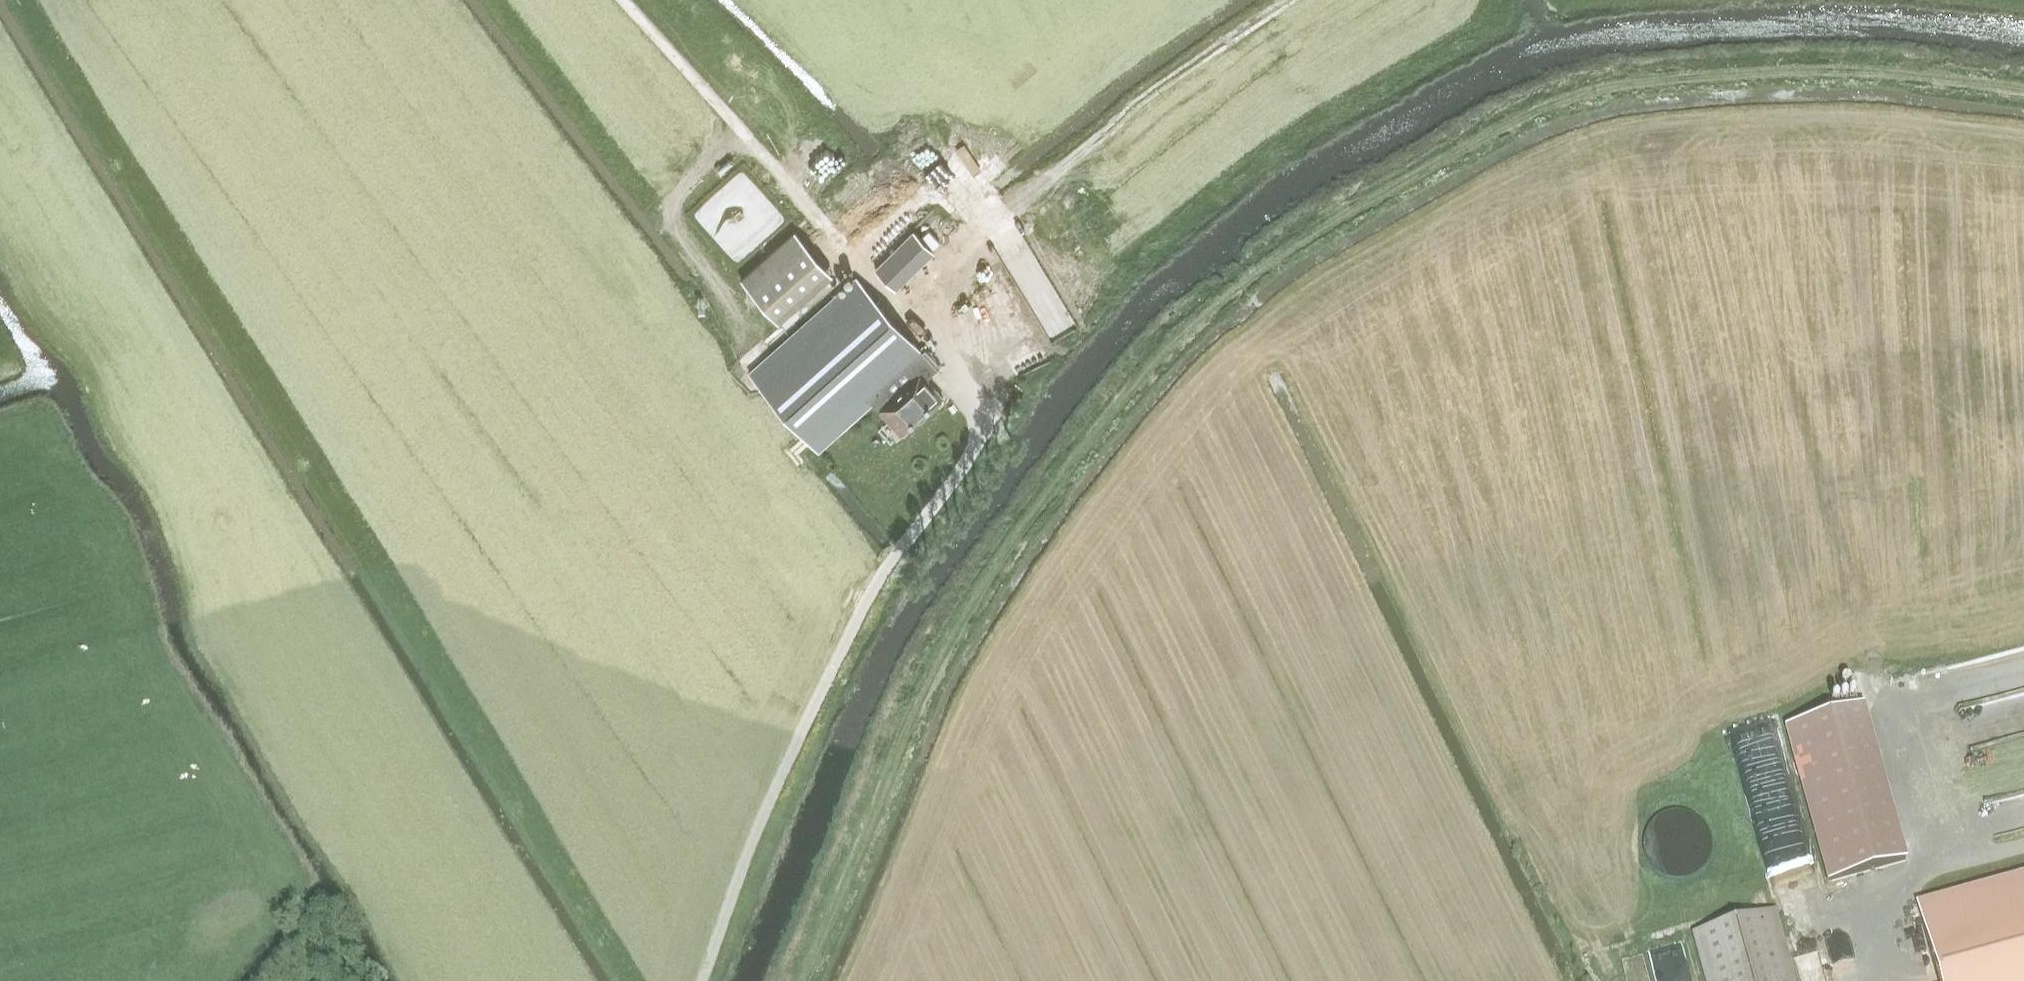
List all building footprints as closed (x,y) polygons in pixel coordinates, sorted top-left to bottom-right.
[(834,273),(796,230),(742,278),(780,321),(834,273)] [(896,290),(934,252),(914,231),(875,269),(896,290)] [(902,437),(944,399),(926,379),(937,370),(856,279),(750,374),(818,451),(872,403),(902,437)] [(1864,706),(1786,728),(1829,882),(1907,861),(1864,706)] [(2009,712),(1994,714),(1997,738),(2023,735),(2023,734),(2021,706),(2008,707),(2009,712)] [(1918,906),(1939,980),(2023,980),(2023,877),(1918,906)] [(1777,909),(1694,932),(1707,980),(1796,980),(1777,909)]
